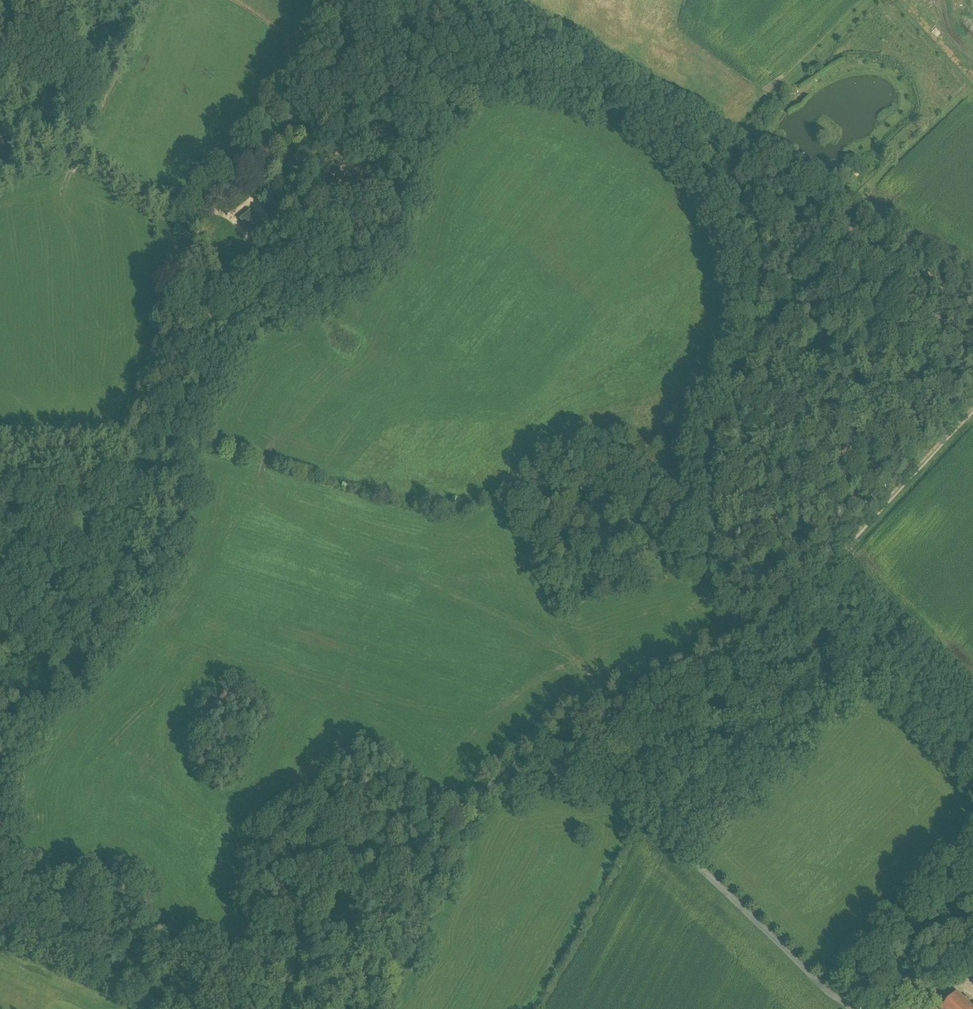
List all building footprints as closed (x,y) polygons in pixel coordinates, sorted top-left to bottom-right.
[(804,158),(798,153),(792,161),(798,166),(804,158)] [(263,227),(251,212),(241,220),(256,238),(261,233),(259,231),(263,227)] [(941,1008),(942,1008),(972,1008),(972,1007),(957,992),(941,1008)]
